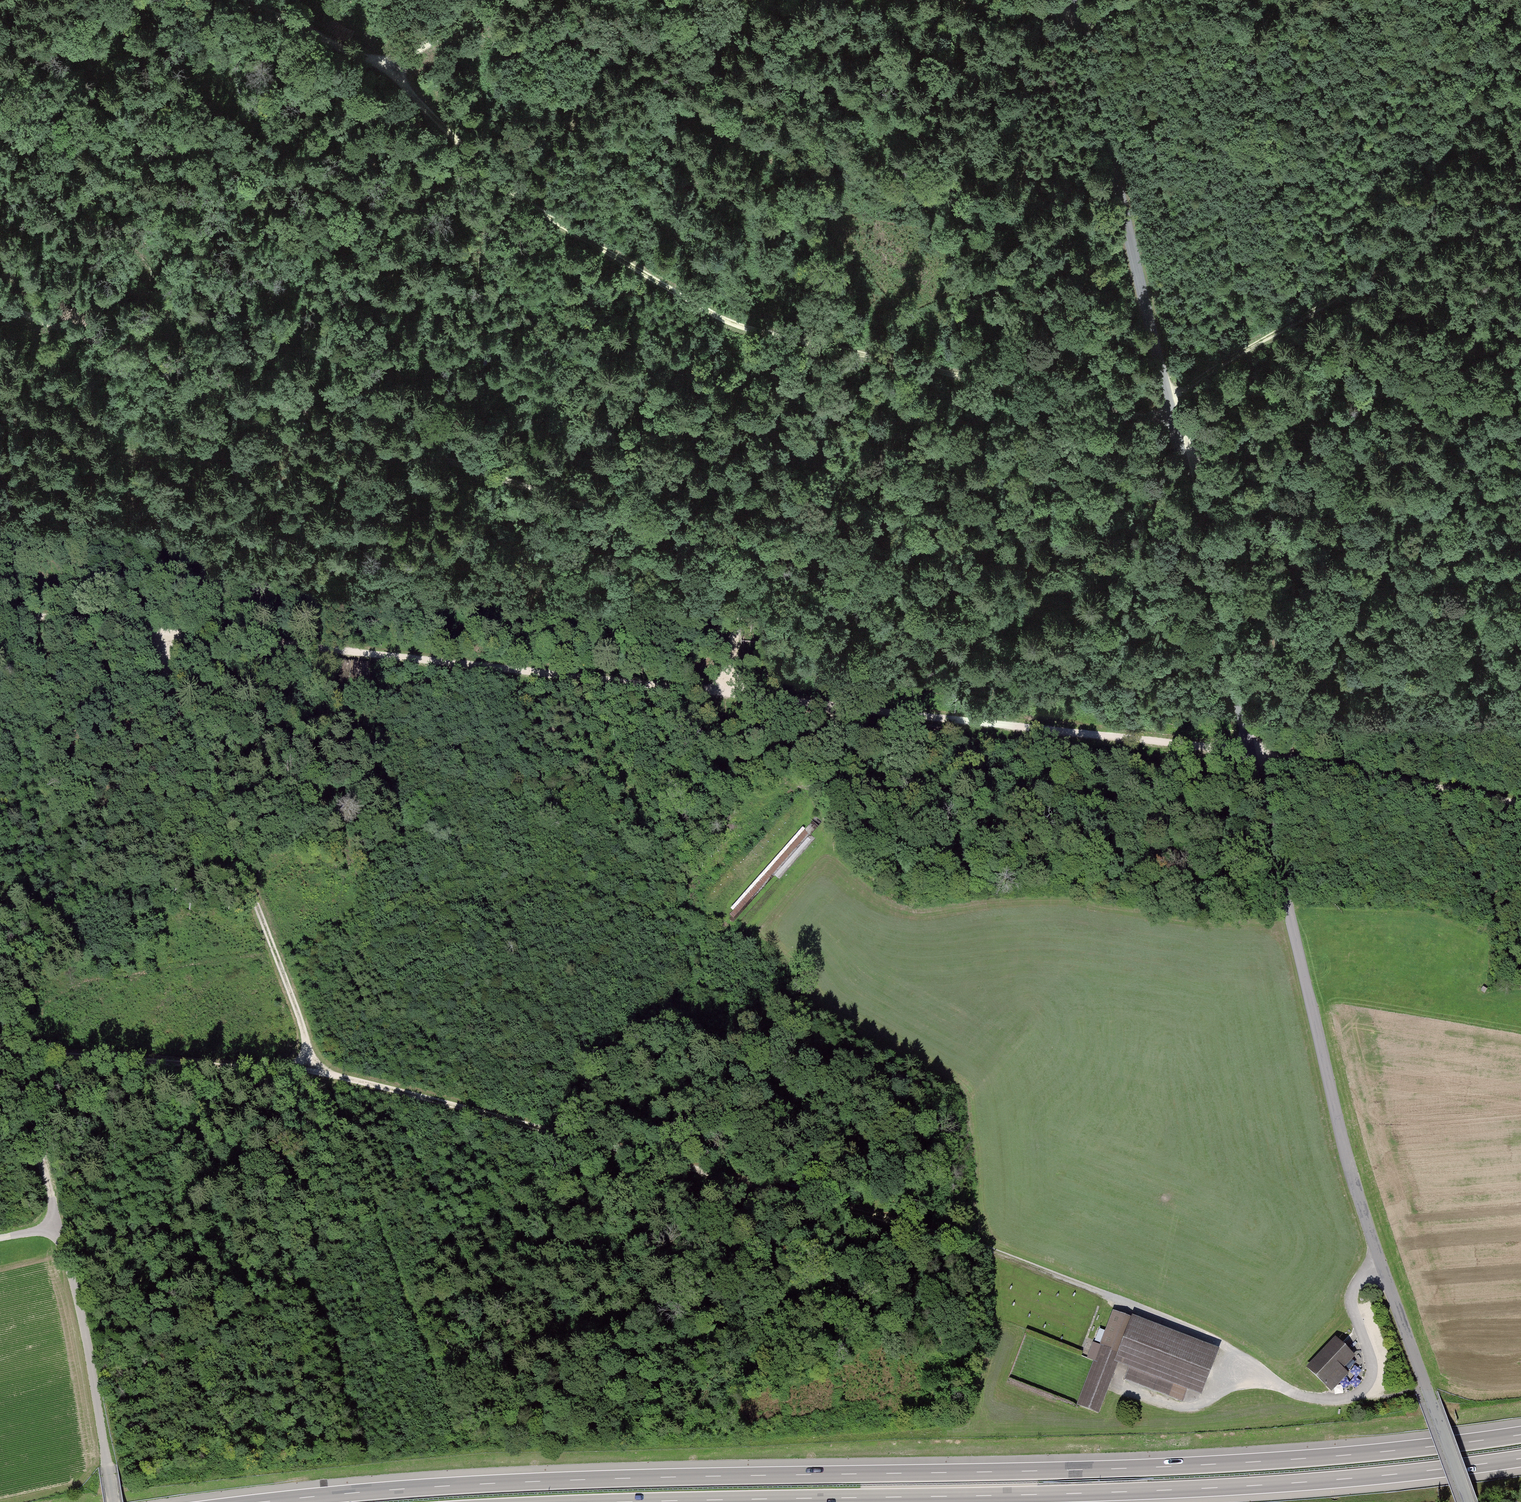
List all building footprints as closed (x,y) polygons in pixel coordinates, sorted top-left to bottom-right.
[(1153,405),(1151,395),(1143,397),(1146,407),(1153,405)] [(1120,1360),(1138,1314),(1115,1305),(1075,1403),(1099,1413),(1120,1360)] [(1201,1393),(1220,1347),(1138,1314),(1120,1360),(1129,1364),(1124,1377),(1184,1400),(1188,1388),(1201,1393)] [(1359,1353),(1338,1333),(1308,1365),(1333,1388),(1345,1375),(1347,1373),(1348,1372),(1345,1369),(1359,1353)]
